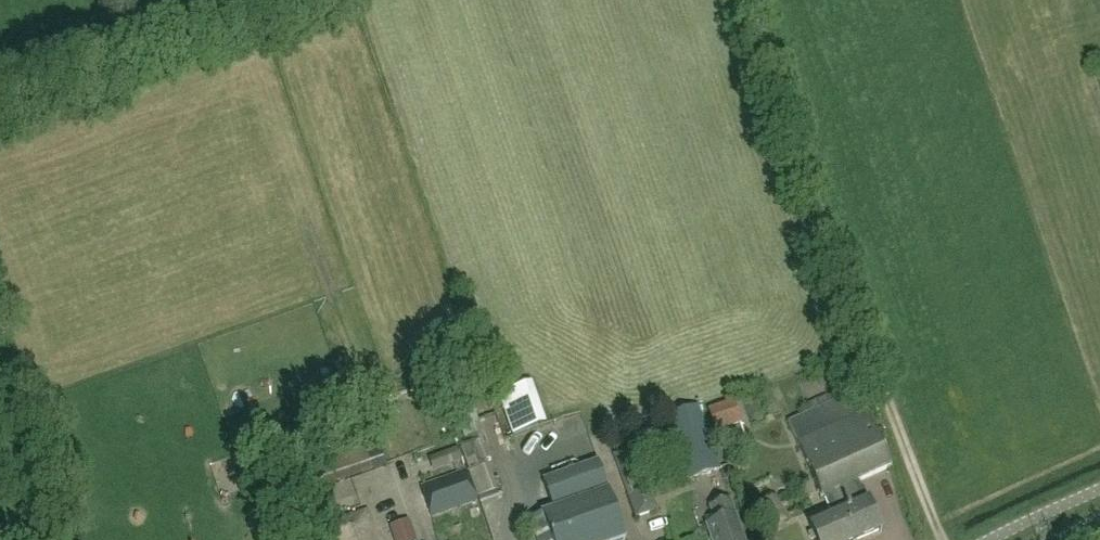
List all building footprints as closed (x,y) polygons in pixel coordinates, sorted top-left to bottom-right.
[(427,368),(411,373),(415,388),(432,382),(427,368)] [(531,383),(498,395),(513,436),(546,424),(531,383)] [(833,518),(867,504),(858,482),(891,468),(868,415),(857,420),(848,399),(789,425),(821,500),(825,498),(833,518)] [(734,401),(707,410),(715,433),(742,424),(734,401)] [(472,406),(456,412),(466,438),(483,433),(472,406)] [(669,417),(690,480),(720,471),(699,408),(669,417)] [(322,456),(325,455),(375,438),(371,425),(316,441),(322,456)] [(385,467),(375,438),(325,455),(334,484),(385,467)] [(325,455),(322,456),(314,459),(324,487),(334,484),(325,455)] [(598,464),(544,483),(553,509),(608,490),(598,464)] [(489,466),(470,473),(479,497),(498,490),(489,466)] [(423,489),(432,517),(476,502),(467,474),(423,489)] [(625,490),(636,518),(659,510),(648,481),(625,490)] [(610,492),(531,521),(538,539),(627,539),(610,492)] [(762,504),(772,528),(786,524),(776,499),(762,504)] [(713,539),(744,539),(736,516),(730,501),(711,508),(716,523),(708,526),(713,539)] [(867,504),(833,518),(811,528),(816,539),(865,539),(881,533),(869,503),(867,504)] [(345,519),(351,539),(376,539),(367,512),(345,519)] [(345,519),(330,524),(335,539),(351,539),(345,519)] [(390,527),(394,539),(416,539),(409,521),(390,527)]
